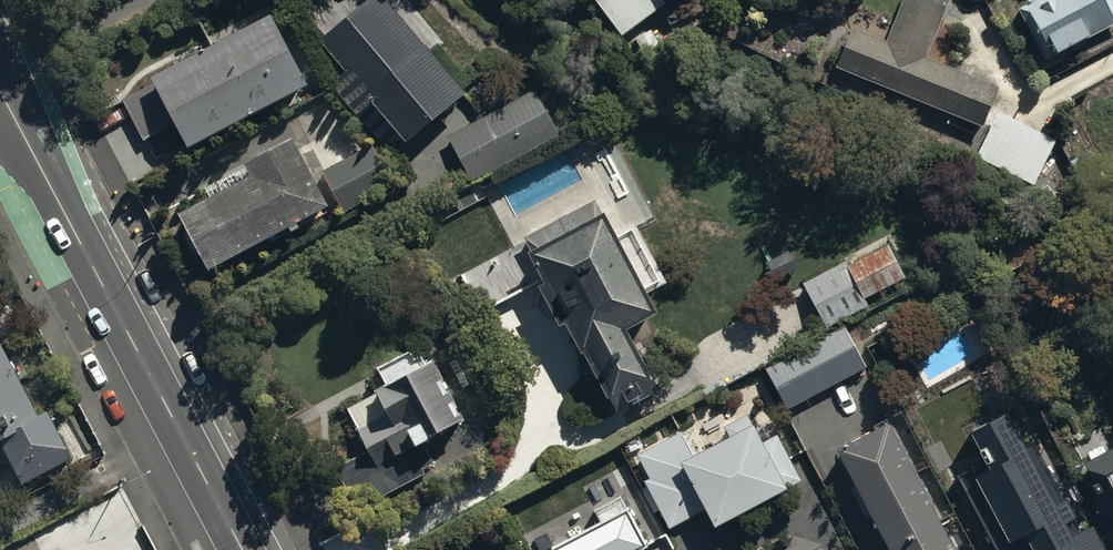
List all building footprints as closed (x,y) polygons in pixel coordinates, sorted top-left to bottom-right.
[(386,147),(461,83),(390,0),(362,0),(319,37),(347,69),(331,82),(386,147)] [(620,33),(662,2),(661,0),(598,0),(620,33)] [(983,123),(999,81),(926,51),(946,0),(900,0),(885,38),(849,24),(834,63),(983,123)] [(1045,57),(1112,21),(1112,0),(1025,0),(1017,4),(1045,57)] [(157,79),(123,98),(143,136),(176,119),(187,140),(308,76),(270,5),(152,68),(157,79)] [(447,132),(471,176),(559,127),(535,84),(447,132)] [(998,107),(976,150),(1033,181),(1038,172),(1052,179),(1058,167),(1043,159),(1054,137),(998,107)] [(251,173),(178,210),(206,266),(329,203),(295,136),(245,162),(251,173)] [(373,141),(322,167),(344,207),(394,182),(373,141)] [(602,201),(526,242),(542,273),(538,275),(558,314),(563,312),(580,344),(583,342),(617,406),(659,383),(625,319),(656,303),(602,201)] [(887,238),(802,280),(825,328),(870,306),(863,292),(904,272),(887,238)] [(764,363),(786,404),(861,365),(839,324),(764,363)] [(12,462),(21,481),(70,458),(47,409),(35,415),(0,340),(0,468),(12,462)] [(349,412),(371,451),(337,470),(360,511),(437,469),(431,457),(409,469),(400,452),(466,415),(433,356),(426,361),(423,356),(418,359),(413,350),(379,368),(387,382),(376,388),(380,395),(349,412)] [(669,532),(707,512),(714,526),(780,491),(783,497),(803,486),(778,439),(765,446),(753,422),(748,425),(741,410),(722,420),(729,434),(704,447),(696,433),(683,440),(682,437),(638,460),(651,484),(639,490),(655,519),(660,516),(669,532)] [(997,549),(1106,549),(1094,527),(1082,533),(1035,444),(1025,449),(1007,413),(971,432),(987,462),(959,477),(997,549)] [(894,549),(959,549),(887,414),(836,441),(894,549)] [(1087,455),(1093,466),(1082,472),(1095,495),(1093,496),(1112,534),(1112,441),(1087,455)] [(648,544),(629,506),(554,545),(557,549),(636,549),(648,544)]
